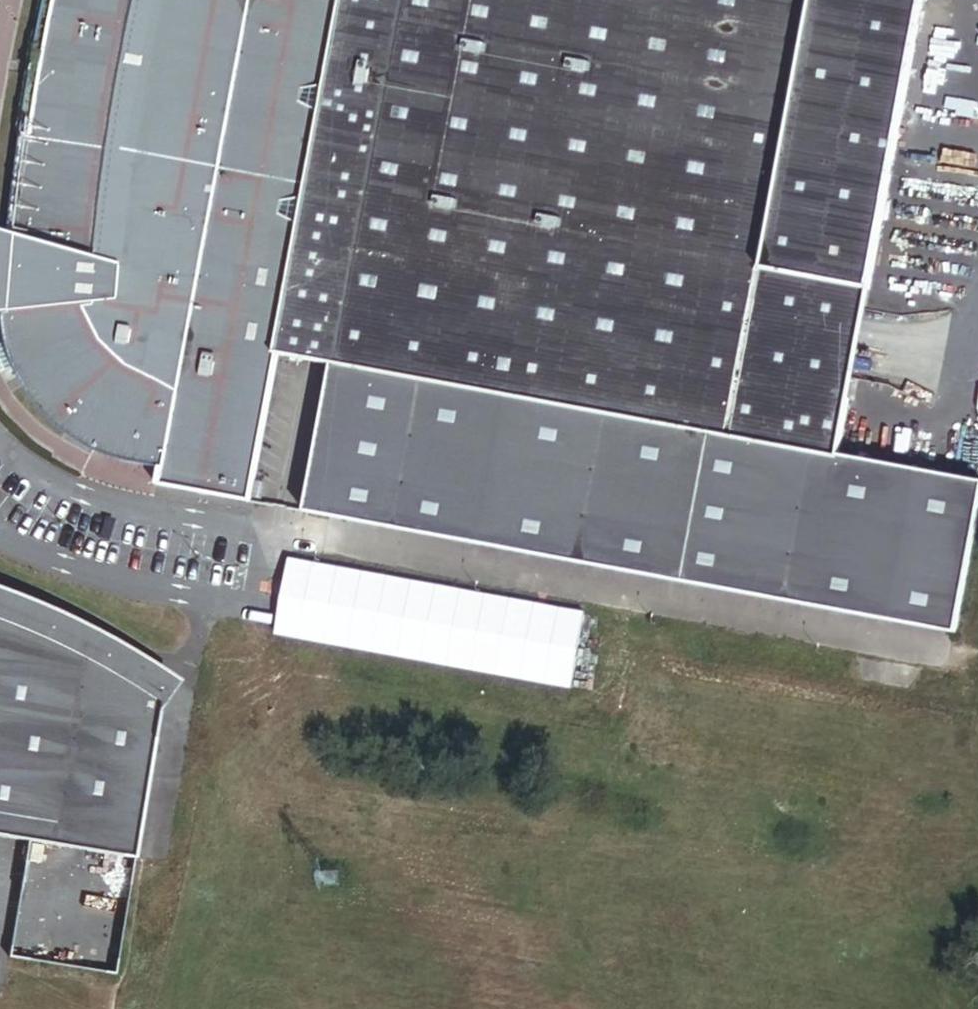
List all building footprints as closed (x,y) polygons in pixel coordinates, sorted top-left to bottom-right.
[(50,5),(41,51),(34,92),(13,236),(20,238),(17,277),(13,317),(5,318),(6,330),(9,348),(14,367),(19,381),(34,373),(39,382),(45,391),(55,406),(65,416),(76,426),(88,437),(100,443),(96,458),(109,464),(123,468),(144,473),(146,462),(167,466),(165,477),(162,491),(258,510),(285,360),(339,369),(313,519),(965,640),(977,574),(977,486),(848,463),(859,405),(805,395),(826,287),(879,297),(934,0),(51,0),(50,5)] [(20,238),(13,236),(0,232),(0,318),(5,318),(13,317),(17,277),(20,238)] [(859,405),(879,297),(826,287),(805,395),(859,405)] [(65,416),(55,406),(45,391),(39,382),(34,373),(19,381),(29,398),(39,412),(51,427),(64,438),(78,449),(96,458),(100,443),(88,437),(76,426),(65,416)] [(165,477),(167,466),(146,462),(144,473),(165,477)] [(184,697),(147,673),(121,657),(86,638),(55,624),(15,607),(0,602),(0,622),(29,633),(72,652),(125,681),(164,705),(162,715),(184,697)] [(138,863),(162,715),(164,705),(125,681),(72,652),(29,633),(0,622),(0,840),(138,863)]
